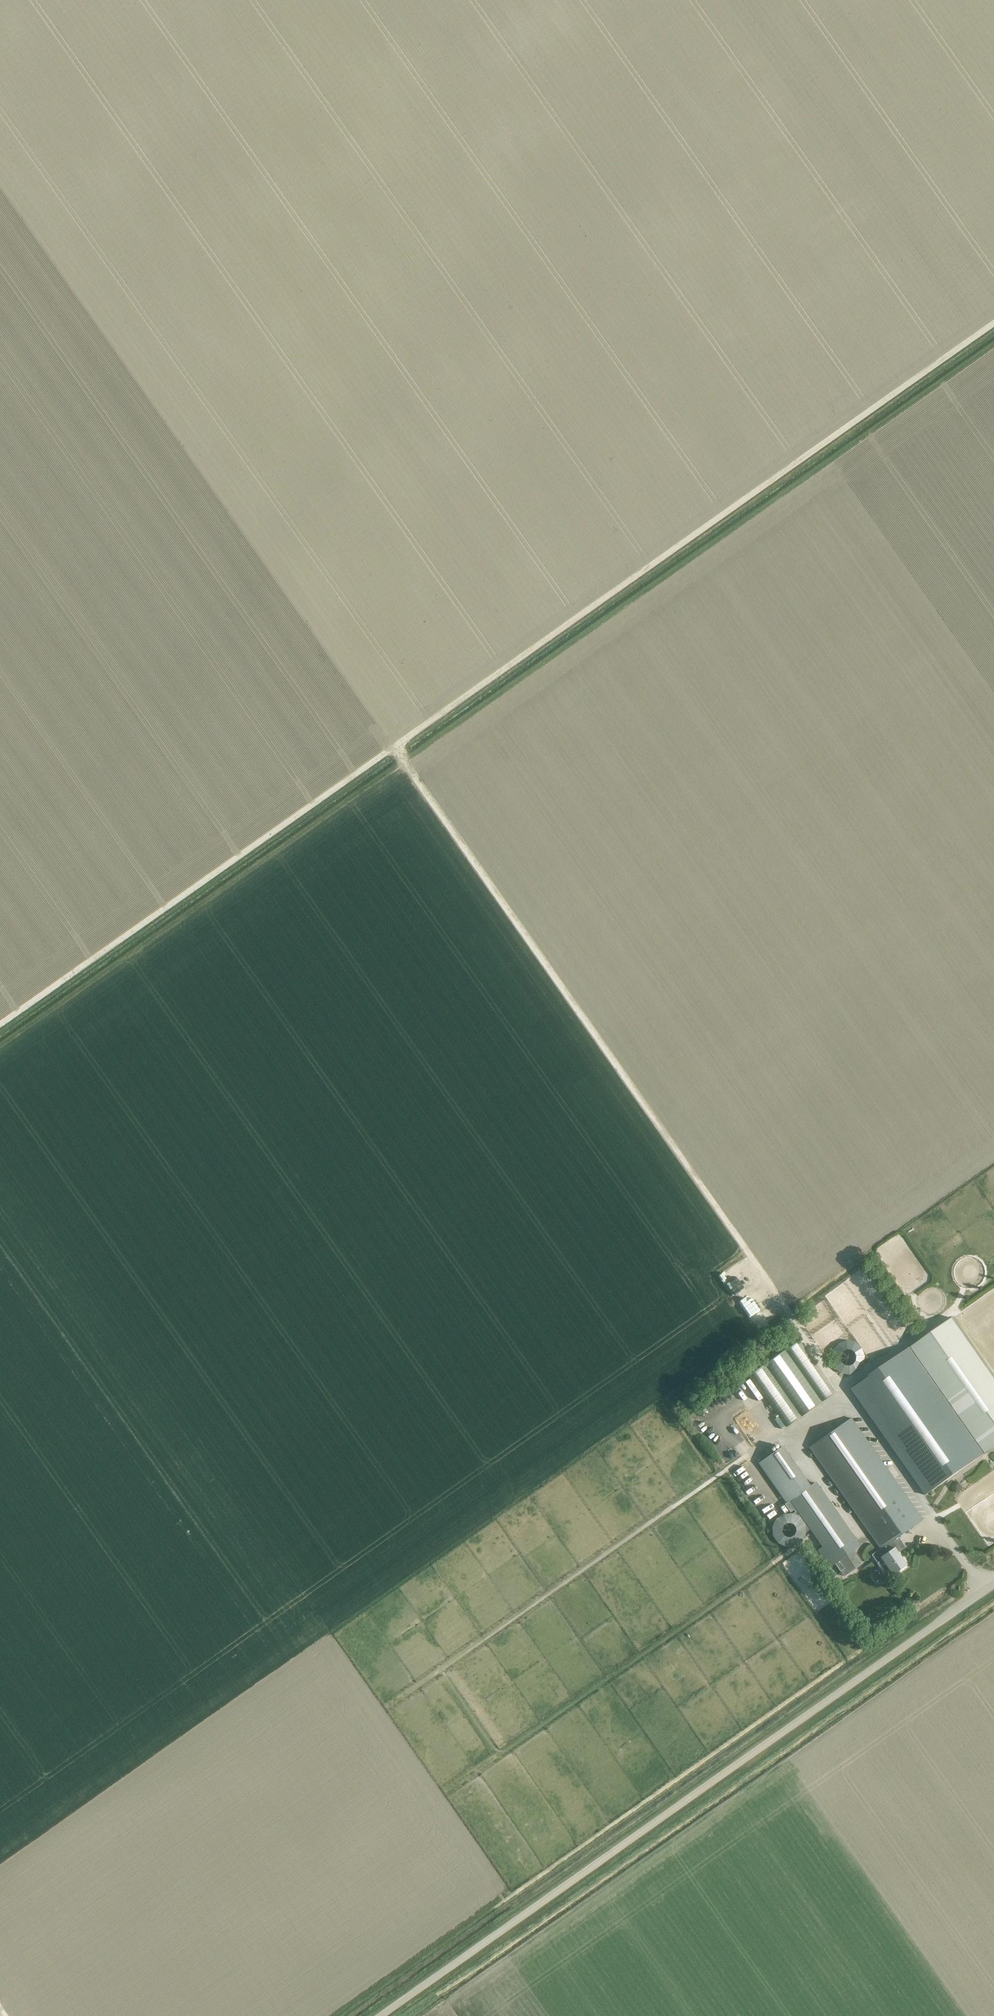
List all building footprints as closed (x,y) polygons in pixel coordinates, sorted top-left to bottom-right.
[(759,1282),(750,1285),(759,1310),(769,1307),(767,1302),(761,1304),(758,1295),(763,1293),(759,1282)] [(925,1495),(993,1447),(993,1378),(952,1318),(851,1389),(925,1495)] [(824,1394),(791,1342),(781,1348),(790,1363),(793,1361),(817,1399),(824,1394)] [(790,1418),(755,1367),(747,1372),(783,1423),(790,1418)] [(739,1380),(731,1384),(743,1409),(748,1407),(743,1395),(745,1394),(742,1388),(743,1387),(739,1380)] [(810,1448),(881,1549),(892,1541),(922,1520),(851,1419),(810,1448)] [(858,1559),(853,1551),(859,1546),(815,1483),(810,1486),(782,1447),(759,1463),(787,1503),(785,1504),(791,1512),(794,1510),(795,1512),(797,1511),(823,1547),(818,1551),(829,1567),(835,1563),(840,1571),(858,1559)] [(892,1541),(881,1549),(872,1555),(884,1572),(889,1569),(893,1575),(906,1565),(894,1548),(896,1547),(892,1541)]
